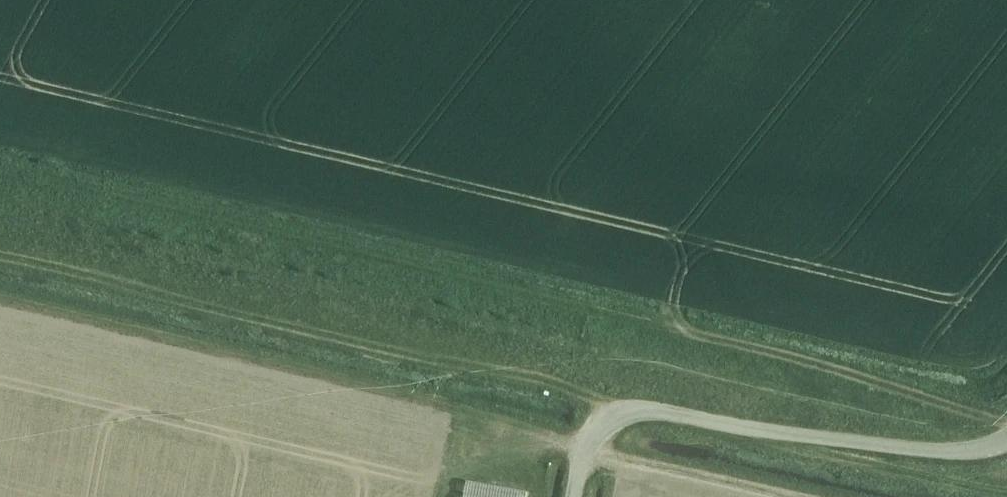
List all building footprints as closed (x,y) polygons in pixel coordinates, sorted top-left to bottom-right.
[(527,494),(466,482),(464,496),(527,496),(527,494)]
